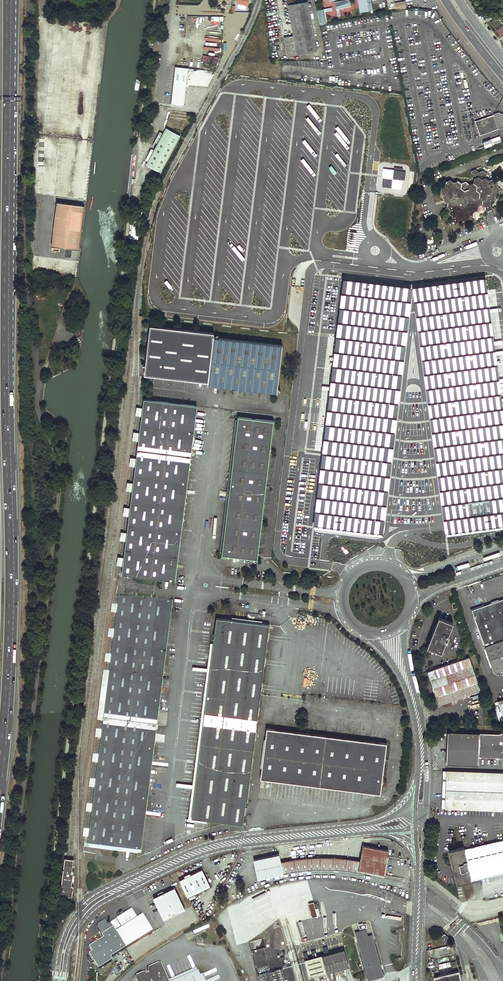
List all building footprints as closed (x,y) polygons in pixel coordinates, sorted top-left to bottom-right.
[(294,36),(285,37),(288,56),(317,51),(308,1),(294,4),(293,0),(288,0),(294,36)] [(335,2),(338,16),(340,16),(339,8),(351,6),(350,0),(343,0),(335,2)] [(362,12),(372,10),(371,0),(360,0),(362,12)] [(395,3),(396,10),(406,8),(404,1),(395,3)] [(317,10),(320,24),(327,23),(325,11),(333,10),(332,7),(317,10)] [(216,59),(203,59),(203,64),(209,64),(209,68),(218,68),(219,65),(216,65),(216,59)] [(188,69),(176,67),(171,105),(184,106),(188,69)] [(169,111),(168,119),(187,120),(187,112),(169,111)] [(499,129),(495,115),(476,121),(481,135),(499,129)] [(163,133),(148,161),(162,170),(181,135),(166,127),(163,133)] [(378,187),(402,190),(405,171),(382,167),(378,187)] [(444,185),(440,187),(439,192),(443,194),(442,199),(446,202),(446,206),(449,208),(448,213),(452,216),(452,220),(455,223),(459,221),(463,224),(467,223),(467,218),(471,216),(472,211),(476,210),(476,205),(481,203),(484,206),(486,205),(488,204),(489,200),(493,199),(493,194),(497,192),(498,188),(494,185),(495,181),(491,178),(487,179),(484,177),(484,172),(480,169),(476,171),(474,169),(469,170),(469,174),(473,178),(472,182),(468,184),(464,181),(460,183),(456,180),(452,182),(448,179),(444,181),(444,185)] [(82,204),(54,200),(49,244),(77,247),(82,204)] [(139,222),(130,222),(129,238),(138,239),(139,222)] [(70,260),(78,261),(80,250),(72,249),(70,260)] [(502,478),(502,407),(485,277),(476,278),(502,478)] [(313,526),(323,528),(352,280),(343,278),(313,526)] [(422,285),(455,533),(502,527),(502,478),(476,278),(422,285)] [(403,286),(352,280),(323,528),(373,534),(403,286)] [(422,285),(412,287),(412,288),(446,534),(455,533),(422,285)] [(412,287),(403,286),(373,534),(383,535),(412,288),(412,287)] [(144,375),(207,382),(212,337),(212,333),(149,326),(144,375)] [(207,382),(207,384),(276,392),(281,344),(212,337),(207,382)] [(172,581),(193,406),(139,400),(115,594),(121,595),(124,575),(172,581)] [(273,421),(237,417),(221,555),(257,559),(273,421)] [(471,609),(494,671),(502,667),(502,598),(471,609)] [(168,604),(115,599),(85,847),(137,853),(168,604)] [(453,622),(440,617),(428,646),(442,652),(447,639),(448,639),(449,635),(448,635),(453,622)] [(248,800),(268,624),(216,618),(215,633),(191,819),(244,824),(247,800),(248,800)] [(469,656),(427,671),(427,672),(428,672),(440,704),(481,690),(469,656)] [(388,741),(268,728),(263,778),(383,790),(388,741)] [(499,733),(448,730),(447,763),(478,764),(479,756),(501,757),(502,757),(502,740),(501,732),(499,733)] [(447,770),(445,807),(502,810),(502,773),(447,770)] [(449,849),(457,883),(502,872),(502,839),(465,849),(464,846),(449,849)] [(360,862),(352,861),(340,860),(334,860),(328,859),(322,859),(316,859),(310,860),(304,860),(301,860),(297,861),(290,862),(282,864),(280,854),(255,859),(259,878),(259,879),(282,874),(289,872),(298,871),(304,870),(310,870),(320,869),(329,869),(335,869),(352,871),(359,873),(359,871),(359,870),(384,874),(388,850),(363,846),(360,862)] [(74,859),(65,858),(61,894),(73,896),(74,886),(72,886),(74,871),(73,870),(74,859)] [(185,877),(180,879),(188,897),(211,886),(202,869),(191,874),(190,873),(187,874),(184,875),(185,877)] [(175,886),(153,897),(164,919),(186,908),(175,886)] [(312,902),(307,903),(311,917),(318,915),(316,908),(313,908),(312,902)] [(119,917),(112,922),(128,948),(153,932),(142,915),(137,918),(131,910),(128,912),(128,913),(120,918),(119,917)] [(112,922),(99,930),(100,932),(103,936),(104,939),(89,949),(93,956),(96,960),(97,962),(93,964),(95,965),(93,970),(128,948),(112,922)] [(356,932),(369,978),(382,975),(372,935),(367,936),(366,929),(356,932)] [(448,937),(444,932),(440,936),(445,940),(448,937)] [(344,949),(305,959),(309,976),(348,965),(344,949)] [(134,980),(135,980),(167,980),(160,967),(160,965),(159,964),(158,964),(147,969),(146,969),(146,970),(146,971),(147,974),(145,975),(143,974),(135,978),(134,979),(134,980)] [(261,980),(286,980),(283,968),(265,971),(264,967),(259,969),(261,980)] [(194,969),(167,980),(177,980),(196,973),(194,969)] [(458,969),(434,975),(435,980),(461,980),(458,969)] [(198,976),(197,972),(196,973),(177,980),(200,980),(198,976)]
